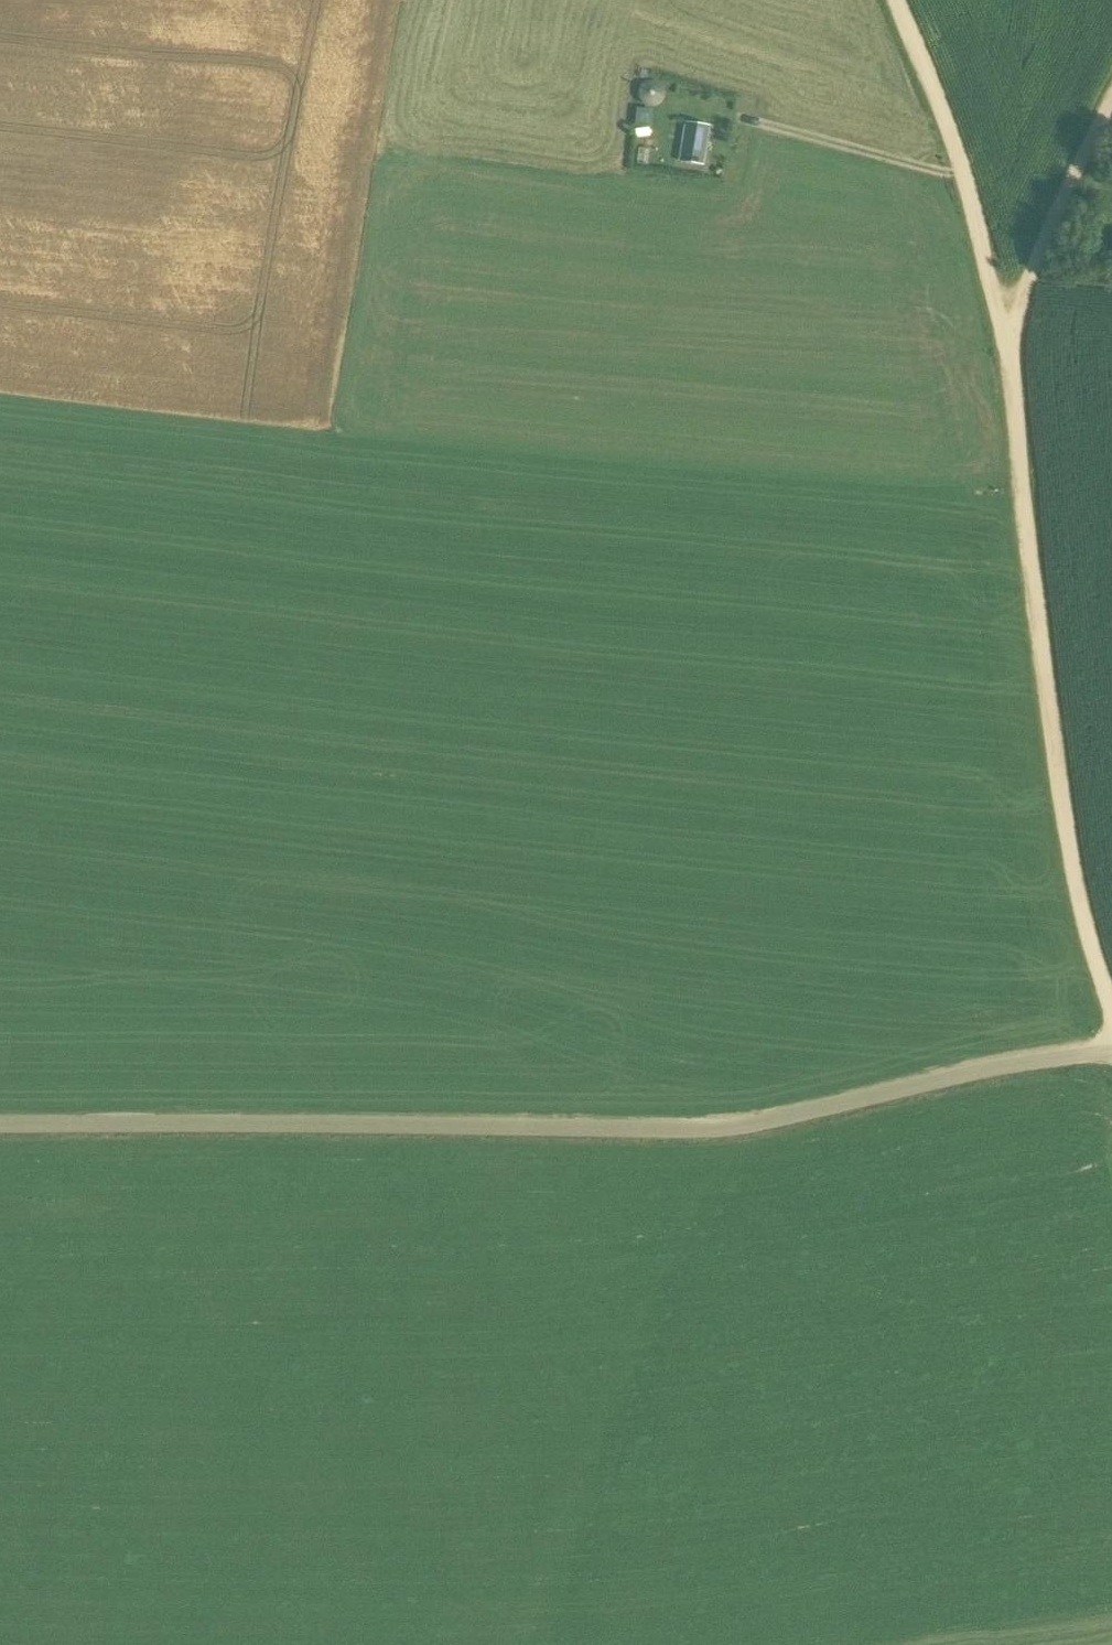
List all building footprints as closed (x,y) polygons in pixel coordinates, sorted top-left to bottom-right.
[(647,107),(650,108),(654,108),(656,107),(658,107),(660,105),(662,104),(663,102),(665,99),(665,97),(666,95),(666,93),(665,91),(664,88),(663,86),(662,84),(660,83),(658,82),(655,81),(653,80),(651,81),(648,81),(646,82),(643,84),(642,85),(640,87),(639,90),(638,92),(638,95),(638,97),(639,100),(640,102),(642,104),(644,105),(647,107)] [(650,127),(652,110),(637,108),(635,126),(650,127)] [(704,154),(709,125),(687,121),(680,161),(694,163),(696,153),(704,154)]
